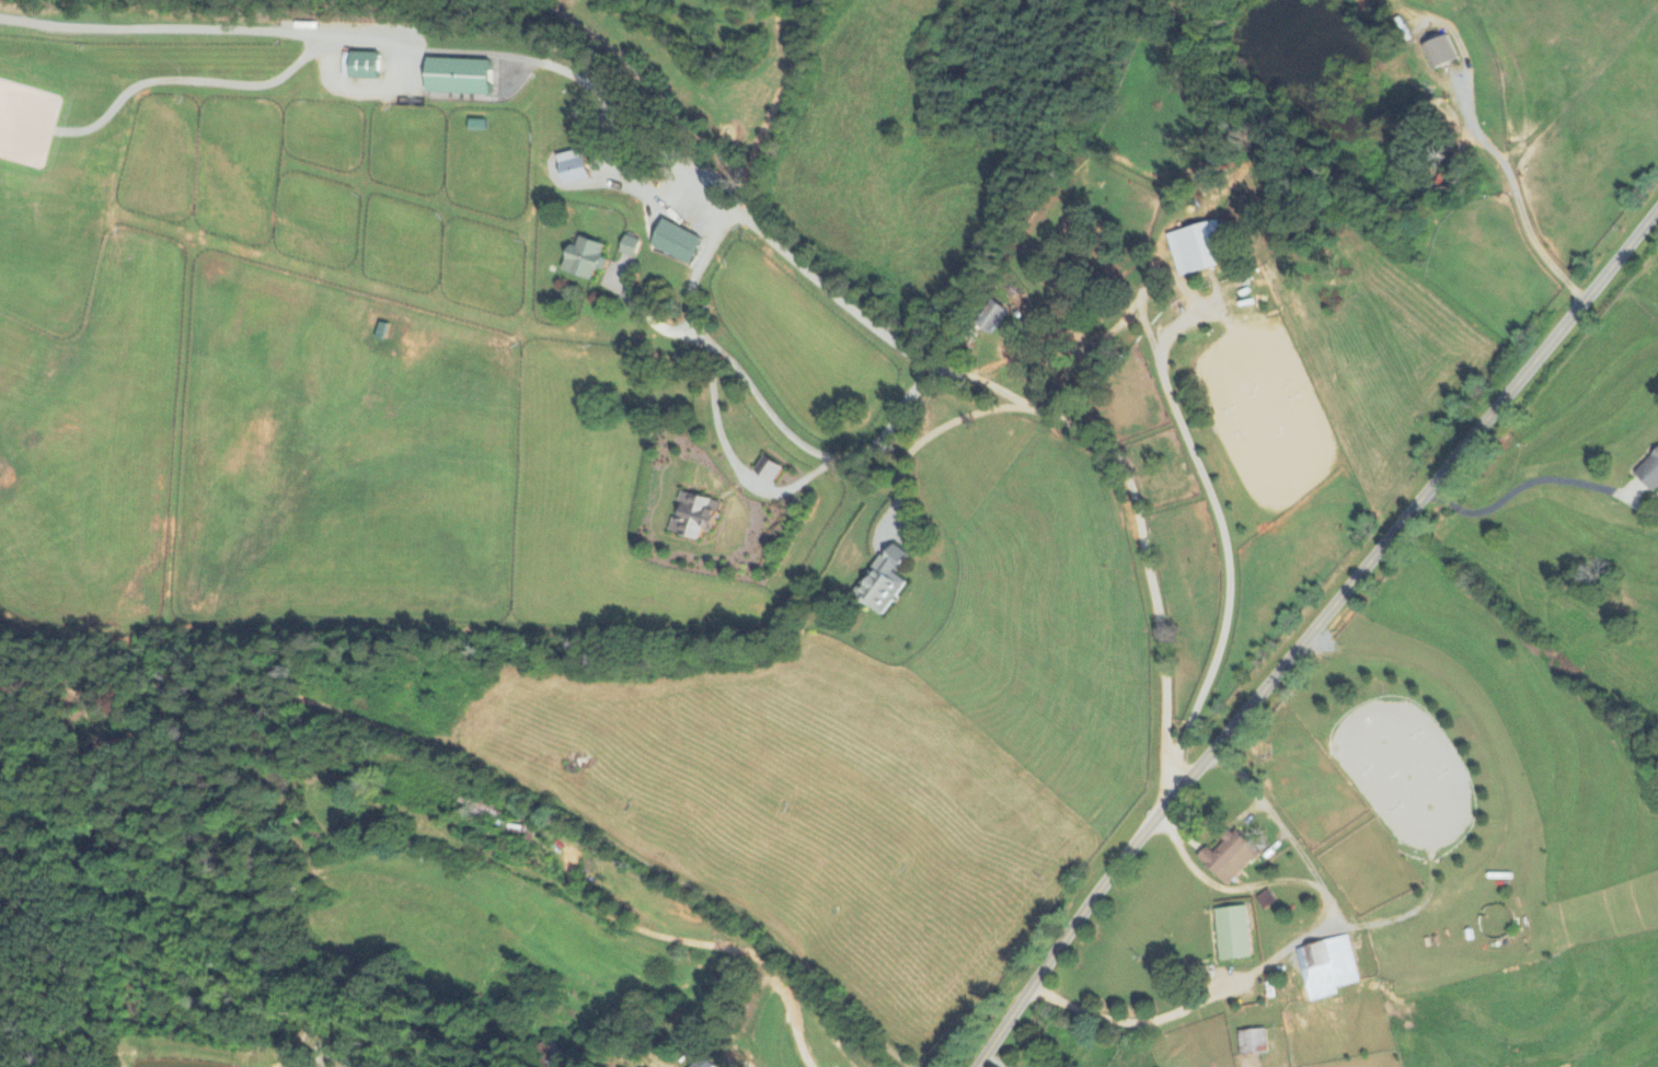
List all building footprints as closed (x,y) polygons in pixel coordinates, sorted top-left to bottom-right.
[(1432,71),(1457,60),(1446,35),(1421,46),(1432,71)] [(349,80),(378,81),(378,54),(350,54),(349,80)] [(425,94),(489,96),(490,62),(426,60),(425,94)] [(588,179),(580,149),(555,156),(564,186),(588,179)] [(1166,235),(1178,278),(1227,264),(1215,221),(1166,235)] [(690,264),(700,236),(660,222),(650,249),(690,264)] [(561,270),(591,281),(595,269),(602,272),(606,260),(600,258),(604,245),(579,236),(576,247),(570,245),(561,270)] [(639,239),(624,236),(619,254),(635,258),(639,239)] [(374,338),(384,341),(388,325),(377,322),(374,338)] [(1654,494),(1657,490),(1657,449),(1634,474),(1654,494)] [(752,472),(772,484),(782,468),(762,456),(752,472)] [(908,555),(889,543),(852,597),(882,617),(905,582),(894,575),(908,555)] [(1228,888),(1260,854),(1234,830),(1212,853),(1207,848),(1197,858),(1228,888)] [(1215,911),(1219,962),(1251,959),(1246,908),(1215,911)] [(1308,1002),(1336,996),(1335,989),(1359,984),(1348,938),(1296,949),(1308,1002)] [(1239,1055),(1267,1054),(1266,1031),(1238,1032),(1239,1055)] [(701,1057),(691,1066),(711,1066),(701,1057)]
